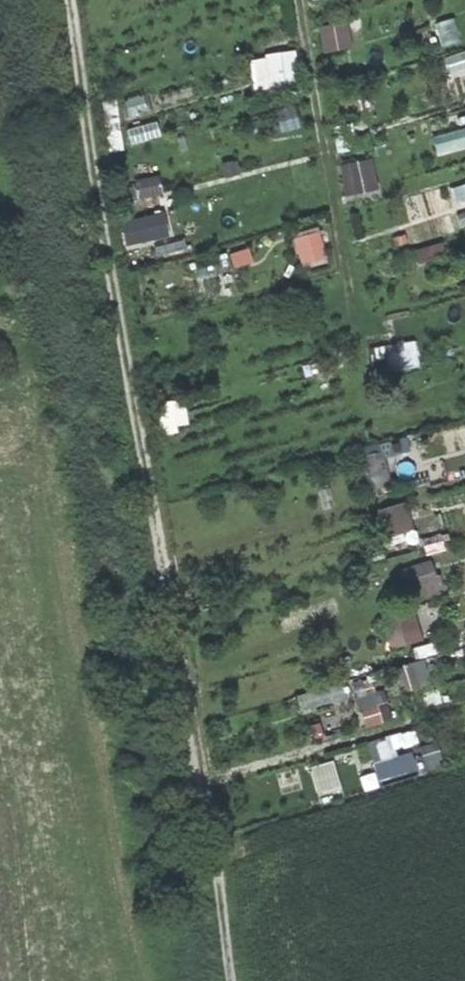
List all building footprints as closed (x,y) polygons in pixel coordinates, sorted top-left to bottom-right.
[(453,15),(435,21),(442,41),(460,35),(453,15)] [(315,24),(319,49),(347,45),(343,19),(315,24)] [(296,81),(292,48),(246,53),(250,86),(296,81)] [(446,71),(464,68),(464,48),(443,51),(446,71)] [(272,124),(295,122),(294,105),(271,106),(272,124)] [(464,141),(464,122),(429,134),(435,151),(464,141)] [(336,161),(342,193),(375,188),(369,155),(336,161)] [(122,245),(167,235),(161,208),(116,218),(122,245)] [(297,263),(323,260),(319,227),(293,230),(297,263)] [(382,343),(384,367),(415,364),(413,340),(382,343)] [(402,499),(376,505),(382,533),(408,527),(402,499)] [(399,565),(410,599),(440,589),(430,555),(399,565)] [(397,643),(421,634),(410,607),(386,616),(397,643)] [(391,663),(398,687),(427,679),(421,655),(391,663)] [(379,688),(353,696),(362,724),(389,715),(379,688)] [(408,748),(393,752),(387,732),(364,738),(375,779),(413,768),(408,748)]
